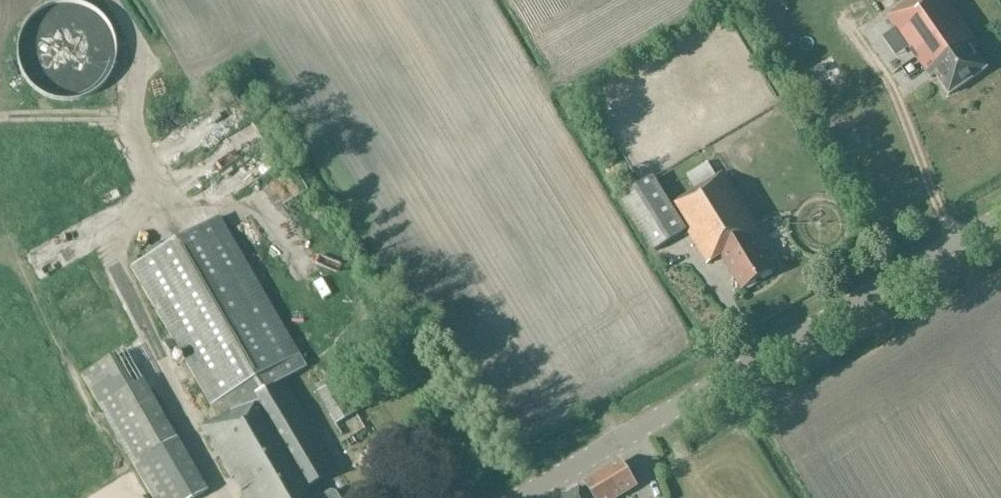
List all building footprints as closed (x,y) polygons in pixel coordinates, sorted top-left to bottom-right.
[(888,17),(931,79),(936,75),(950,95),(988,69),(974,50),(979,46),(946,0),(912,0),(888,17)] [(907,69),(910,74),(915,71),(912,66),(907,69)] [(247,121),(206,143),(218,165),(259,143),(247,121)] [(743,289),(774,270),(763,252),(769,248),(758,232),(721,174),(671,205),(708,265),(722,256),(743,289)] [(686,233),(652,178),(620,198),(654,253),(686,233)] [(232,241),(219,218),(130,269),(218,418),(202,427),(243,497),(338,497),(335,492),(330,491),(322,496),(316,485),(336,473),(282,381),(306,367),(232,241)] [(300,265),(314,283),(324,275),(310,258),(300,265)] [(124,351),(81,376),(153,497),(198,497),(207,493),(124,351)] [(316,394),(335,425),(360,410),(354,400),(360,396),(357,391),(351,394),(341,379),(316,394)] [(586,484),(594,497),(619,497),(637,487),(622,462),(586,484)] [(580,487),(562,497),(587,497),(580,487)]
